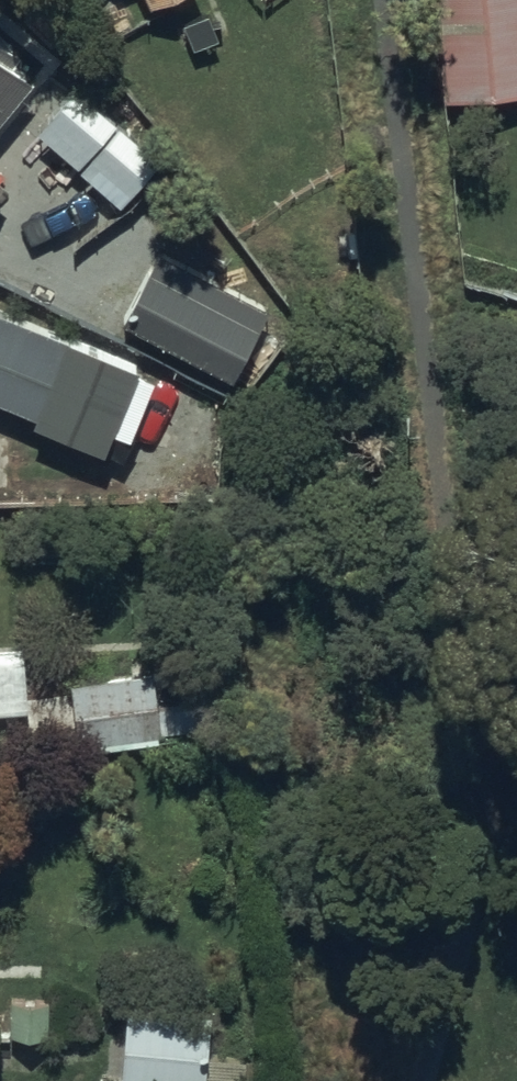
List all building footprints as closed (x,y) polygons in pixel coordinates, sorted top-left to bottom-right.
[(171,13),(185,52),(222,39),(208,0),(207,0),(171,13)] [(446,95),(516,89),(516,0),(439,0),(446,95)] [(0,30),(0,98),(34,59),(0,30)] [(168,148),(78,72),(35,122),(126,198),(168,148)] [(267,297),(162,247),(126,321),(231,371),(267,297)] [(0,311),(0,406),(38,421),(34,432),(105,461),(143,370),(0,311)] [(154,662),(71,673),(81,745),(164,733),(154,662)] [(126,992),(119,1079),(143,1080),(239,1080),(242,1051),(208,1049),(212,999),(126,992)]
